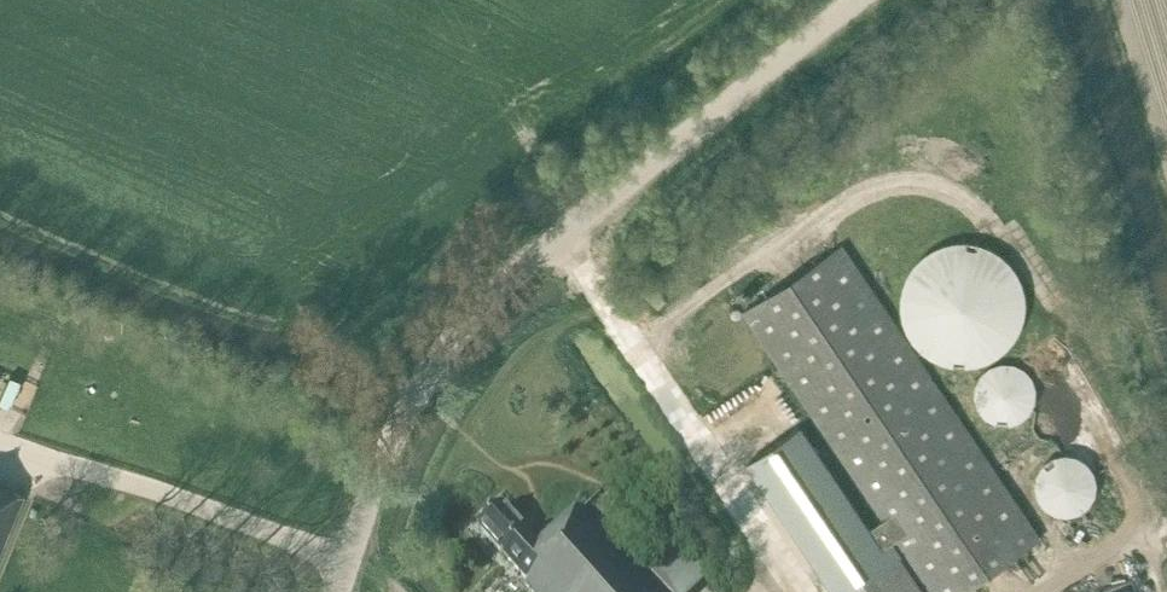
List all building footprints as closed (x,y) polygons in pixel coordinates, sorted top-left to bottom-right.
[(987,358),(995,354),(1002,348),(1008,342),(1013,334),(1017,326),(1020,318),(1022,309),(1022,300),(1021,291),(1019,282),(1015,274),(1010,266),(1004,260),(998,254),(990,249),(982,245),(973,243),(964,242),(955,242),(946,243),(938,246),(930,250),(922,255),(916,261),(910,268),(905,275),(902,284),(900,292),(899,301),(899,310),(901,319),(904,328),(908,335),(914,343),(920,349),(927,354),(935,359),(943,362),(952,364),(961,364),(970,364),(979,361),(987,358)] [(981,451),(841,244),(742,311),(882,518),(867,528),(798,427),(748,461),(836,591),(846,591),(848,590),(850,591),(925,591),(890,541),(895,537),(933,591),(956,591),(1039,536),(981,451)] [(1037,409),(1038,401),(1037,394),(1035,387),(1031,380),(1025,375),(1018,372),(1011,370),(1003,370),(996,371),(989,375),(984,380),(979,386),(976,393),(975,401),(976,408),(979,415),(983,421),(989,427),(995,430),(1003,432),(1010,432),(1018,430),(1024,427),(1030,422),(1035,416),(1037,409)] [(1097,498),(1098,492),(1097,485),(1095,479),(1092,473),(1087,468),(1082,464),(1075,462),(1069,461),(1062,461),(1056,463),(1050,466),(1045,470),(1041,476),(1038,482),(1036,488),(1036,495),(1038,501),(1040,507),(1044,513),(1050,517),(1055,520),(1062,522),(1069,522),(1075,521),(1081,519),(1087,515),(1092,510),(1095,505),(1097,498)] [(23,493),(0,485),(0,548),(23,493)] [(504,507),(479,530),(528,583),(526,585),(532,591),(654,591),(579,509),(538,546),(504,507)]
